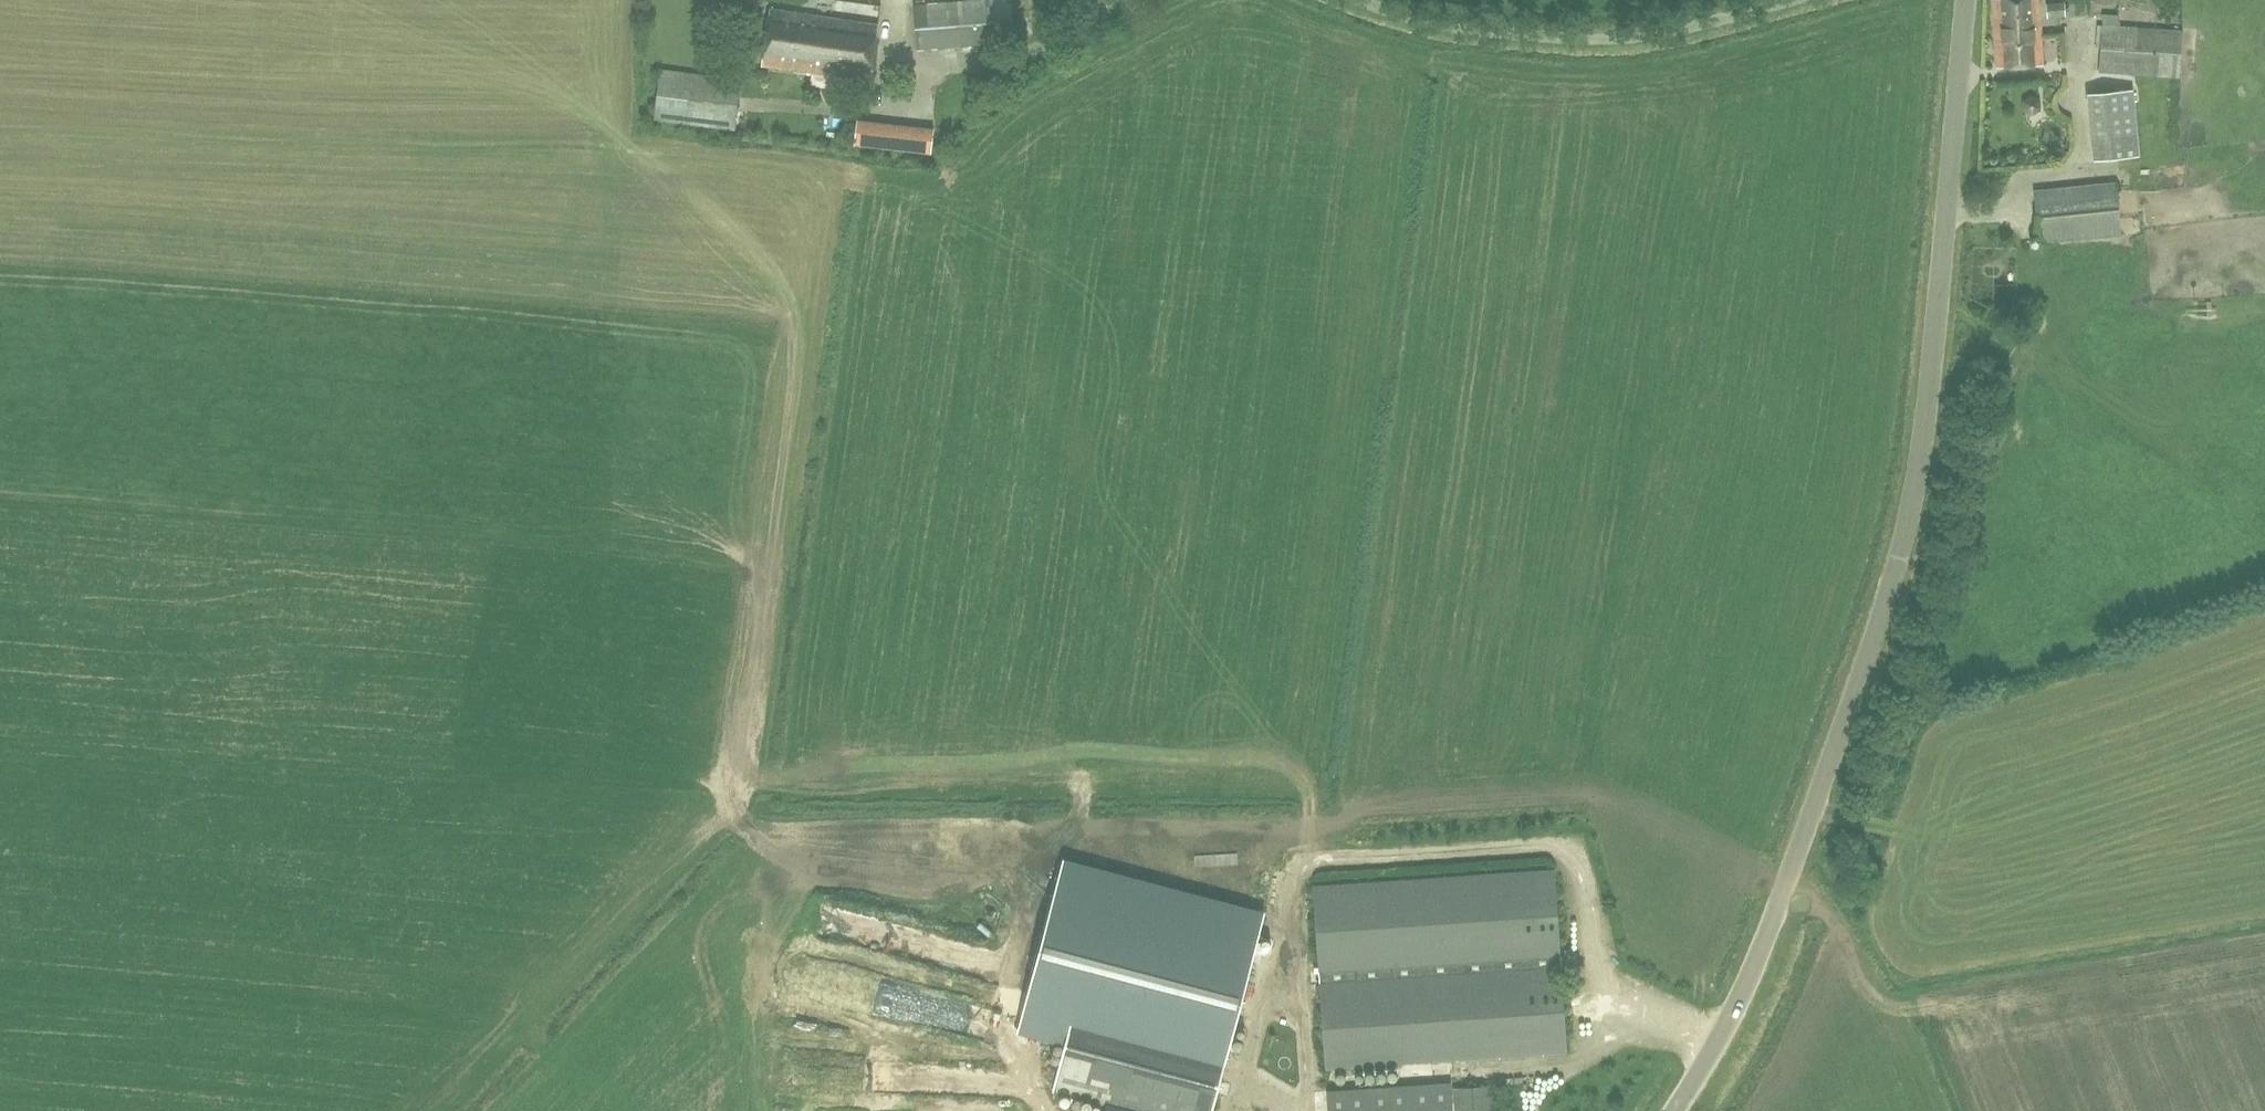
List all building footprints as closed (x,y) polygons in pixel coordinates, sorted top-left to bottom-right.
[(1014,41),(1011,0),(981,0),(913,5),(917,49),(1014,41)] [(2042,29),(2040,0),(1993,0),(1995,32),(2042,29)] [(2066,15),(2065,0),(2061,0),(2046,1),(2047,17),(2066,15)] [(879,24),(830,17),(832,6),(818,4),(817,15),(769,8),(761,63),(871,78),(879,24)] [(2180,77),(2183,29),(2102,23),(2099,72),(2180,77)] [(2042,29),(1995,32),(1996,67),(2043,64),(2042,29)] [(735,129),(741,78),(661,68),(655,119),(735,129)] [(2086,93),(2093,160),(2138,155),(2132,88),(2086,93)] [(931,153),(934,127),(858,119),(855,145),(931,153)] [(2040,242),(2119,235),(2114,182),(2035,190),(2040,242)] [(2027,325),(2036,324),(2034,316),(2026,317),(2027,325)] [(1267,917),(1063,862),(1019,1027),(1068,1040),(1081,994),(1233,1037),(1267,917)] [(1328,1067),(1567,1051),(1555,870),(1315,886),(1328,1067)] [(1233,1037),(1081,994),(1068,1040),(1054,1089),(1107,1104),(1104,1110),(1213,1110),(1233,1037)] [(994,1017),(993,1040),(1011,1040),(1012,1018),(994,1017)] [(941,1054),(941,1067),(958,1068),(958,1055),(941,1054)] [(1327,1092),(1328,1110),(1453,1110),(1451,1084),(1327,1092)] [(1454,1089),(1456,1110),(1494,1110),(1492,1086),(1454,1089)]
